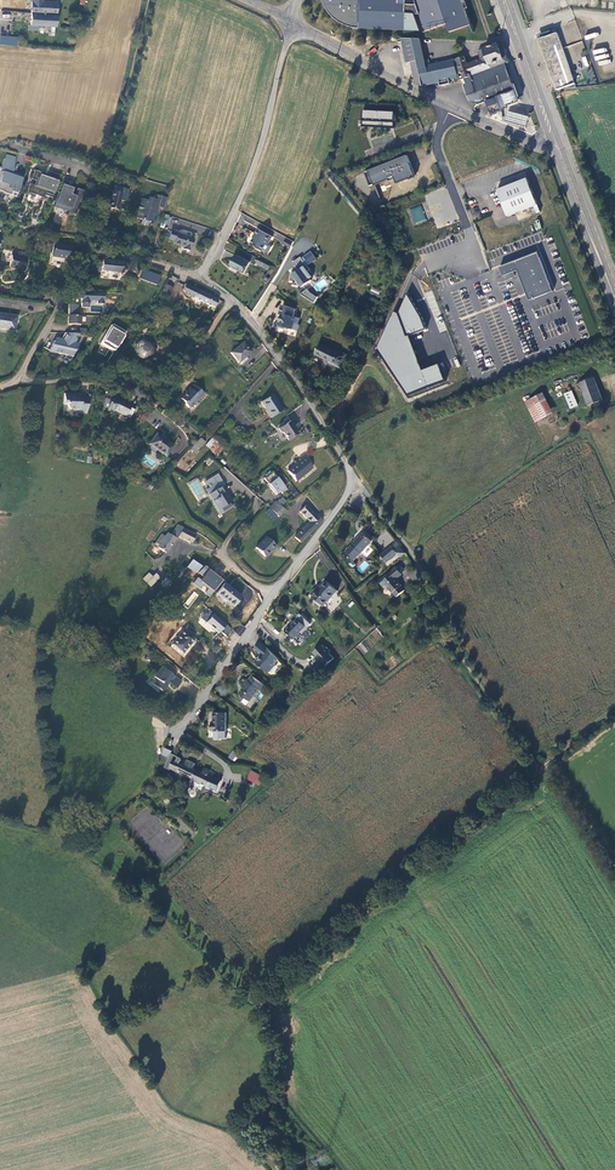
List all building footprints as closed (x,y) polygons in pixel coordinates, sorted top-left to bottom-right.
[(30,24),(56,26),(56,11),(56,2),(42,1),(42,0),(32,0),(30,24)] [(408,0),(323,0),(326,7),(330,13),(335,18),(340,22),(347,26),(353,28),(360,29),(422,31),(416,14),(420,14),(417,4),(415,5),(407,4),(408,0)] [(464,0),(415,0),(417,4),(420,14),(426,31),(447,24),(450,32),(472,25),(464,0)] [(541,41),(553,37),(551,33),(540,36),(541,41)] [(17,46),(18,37),(0,35),(0,44),(17,46)] [(541,41),(558,90),(576,85),(575,83),(559,35),(553,37),(541,41)] [(414,80),(423,84),(420,67),(414,38),(401,38),(406,62),(410,62),(414,80)] [(421,39),(414,38),(420,67),(426,66),(421,39)] [(506,64),(509,63),(502,42),(478,51),(481,59),(467,64),(468,66),(472,76),(506,64)] [(372,56),(377,50),(373,47),(368,54),(372,56)] [(468,66),(467,64),(464,56),(455,60),(455,62),(457,69),(468,66)] [(423,84),(423,85),(440,81),(441,86),(451,84),(450,79),(459,77),(459,80),(455,62),(455,60),(426,66),(420,67),(423,84)] [(519,100),(506,64),(472,76),(465,79),(467,84),(465,85),(471,103),(479,105),(487,101),(491,111),(493,112),(517,104),(519,100)] [(483,114),(486,115),(493,112),(491,111),(487,101),(479,105),(483,114)] [(395,111),(363,110),(362,127),(394,128),(395,122),(399,122),(395,111)] [(530,117),(509,111),(506,121),(527,127),(530,117)] [(408,155),(365,172),(370,186),(389,178),(390,181),(396,179),(398,183),(416,175),(408,155)] [(5,158),(0,172),(0,190),(3,191),(3,192),(9,195),(11,191),(18,193),(24,175),(13,171),(15,162),(5,158)] [(60,175),(50,172),(49,175),(48,177),(45,176),(46,174),(35,171),(32,179),(38,181),(36,186),(31,184),(28,192),(44,197),(45,195),(49,197),(50,195),(53,196),(55,191),(55,189),(60,175)] [(527,177),(497,189),(508,215),(534,205),(538,204),(538,203),(527,177)] [(74,197),(69,195),(72,188),(68,187),(67,188),(63,186),(61,191),(60,193),(55,191),(53,196),(52,198),(51,201),(57,203),(56,206),(64,210),(65,206),(76,210),(82,192),(77,190),(74,197)] [(123,188),(115,186),(113,191),(112,191),(108,208),(118,211),(120,201),(125,202),(128,190),(123,189),(123,188)] [(154,199),(152,198),(150,207),(150,210),(154,211),(155,213),(154,216),(156,217),(159,207),(165,208),(167,198),(156,195),(154,199)] [(142,220),(149,222),(151,222),(153,220),(154,216),(155,213),(154,211),(150,210),(150,207),(152,198),(149,197),(148,201),(142,199),(140,205),(139,205),(137,210),(139,211),(137,218),(142,220)] [(166,225),(168,215),(163,214),(160,223),(166,225)] [(43,223),(41,230),(49,232),(51,226),(43,223)] [(272,237),(258,229),(255,234),(256,235),(251,245),(262,251),(265,245),(268,244),(272,237)] [(178,233),(171,231),(168,240),(174,242),(174,245),(183,248),(183,249),(189,251),(193,239),(177,234),(178,233)] [(289,247),(292,241),(285,237),(282,243),(289,247)] [(53,244),(51,257),(63,259),(67,259),(69,247),(53,244)] [(311,251),(303,257),(309,264),(316,259),(311,251)] [(539,251),(500,266),(503,275),(518,269),(529,300),(554,290),(539,251)] [(250,262),(236,255),(230,266),(244,273),(250,262)] [(27,259),(12,256),(9,267),(24,270),(27,259)] [(300,257),(293,263),(300,272),(298,274),(291,272),(290,281),(293,282),(293,285),(297,286),(299,286),(300,285),(305,284),(306,285),(312,281),(310,278),(308,276),(310,274),(308,271),(310,270),(300,257)] [(123,262),(102,260),(103,262),(98,261),(98,267),(102,267),(101,271),(122,272),(123,262)] [(271,266),(258,260),(256,264),(269,271),(271,266)] [(160,273),(141,267),(138,276),(143,277),(143,279),(157,283),(160,273)] [(85,292),(90,279),(84,277),(78,289),(85,292)] [(149,284),(140,282),(137,291),(146,294),(149,284)] [(173,289),(178,292),(182,286),(176,282),(173,289)] [(165,285),(160,294),(167,297),(172,288),(165,285)] [(186,295),(190,287),(186,285),(182,293),(186,295)] [(196,290),(190,287),(186,295),(192,298),(214,308),(218,299),(197,289),(196,290)] [(301,295),(315,302),(318,296),(304,289),(301,295)] [(104,293),(80,292),(80,298),(82,299),(82,308),(89,308),(89,301),(97,301),(97,304),(104,304),(104,293)] [(379,348),(410,394),(447,380),(441,363),(424,369),(411,335),(427,328),(422,316),(408,292),(400,312),(395,310),(379,348)] [(295,309),(282,305),(278,318),(280,319),(278,327),(285,329),(285,327),(292,329),(294,323),(297,324),(299,318),(293,316),(295,309)] [(15,331),(17,316),(0,313),(0,328),(15,331)] [(81,316),(68,315),(68,324),(81,325),(81,316)] [(126,332),(113,325),(102,344),(113,351),(114,351),(126,332)] [(204,336),(209,328),(205,325),(200,333),(204,336)] [(79,334),(65,333),(61,340),(63,340),(65,340),(64,343),(62,342),(54,341),(49,350),(54,353),(65,356),(64,358),(70,361),(79,343),(75,343),(79,334)] [(138,356),(141,359),(144,360),(147,359),(150,358),(153,356),(155,354),(156,351),(156,348),(156,345),(154,342),(152,340),(150,338),(147,337),(144,337),(140,338),(138,340),(136,342),(134,345),(134,348),(134,351),(136,354),(138,356)] [(251,353),(243,343),(230,353),(241,366),(247,360),(245,357),(251,353)] [(321,343),(315,355),(330,362),(329,363),(340,368),(346,356),(335,351),(321,343)] [(113,351),(102,344),(97,352),(105,357),(109,351),(113,354),(114,351),(113,351)] [(188,344),(182,351),(186,354),(191,347),(188,344)] [(206,348),(204,347),(197,356),(196,356),(200,360),(211,347),(209,345),(206,348)] [(603,400),(593,375),(579,380),(589,405),(603,400)] [(185,404),(189,408),(195,402),(197,402),(205,394),(195,384),(191,388),(190,387),(187,391),(187,393),(182,398),(185,402),(185,404)] [(578,406),(570,387),(568,388),(569,392),(566,394),(571,409),(578,406)] [(87,414),(89,397),(81,397),(82,393),(72,393),(71,394),(64,393),(64,403),(68,403),(67,406),(71,409),(74,410),(74,411),(80,411),(80,413),(87,414)] [(261,402),(266,410),(271,418),(282,411),(272,395),(261,402)] [(109,398),(107,410),(115,411),(130,418),(136,406),(132,404),(133,402),(127,400),(126,403),(118,399),(109,398)] [(554,413),(547,400),(536,405),(534,402),(528,405),(537,422),(554,413)] [(144,412),(138,420),(143,423),(149,415),(144,412)] [(294,426),(291,421),(285,425),(283,423),(279,425),(281,428),(278,429),(280,433),(283,433),(288,440),(298,434),(293,427),(294,426)] [(173,446),(157,434),(148,445),(165,457),(173,446)] [(194,453),(205,442),(201,439),(191,450),(194,453)] [(222,450),(211,440),(206,445),(217,455),(222,450)] [(288,472),(296,482),(313,468),(308,463),(310,462),(304,456),(299,460),(300,461),(294,466),(294,467),(288,472)] [(210,457),(205,461),(208,466),(213,462),(210,457)] [(269,486),(276,495),(280,492),(282,494),(287,490),(272,471),(263,478),(269,486)] [(209,488),(211,487),(213,492),(208,494),(215,506),(220,514),(232,507),(229,503),(232,501),(229,496),(226,498),(220,488),(224,485),(218,474),(205,482),(209,488)] [(275,514),(282,507),(276,502),(270,509),(275,514)] [(301,543),(322,522),(307,506),(300,512),(309,522),(297,534),(294,537),(301,543)] [(286,511),(282,507),(275,514),(279,518),(286,511)] [(161,535),(154,545),(163,552),(166,553),(177,537),(191,544),(196,536),(182,528),(177,525),(171,536),(167,533),(165,537),(161,535)] [(374,540),(383,549),(393,539),(384,529),(374,540)] [(373,541),(363,533),(352,545),(353,545),(362,553),(373,541)] [(255,548),(265,557),(272,550),(273,551),(277,547),(266,536),(255,548)] [(392,547),(382,556),(388,563),(398,554),(401,558),(406,554),(397,544),(392,547)] [(362,553),(353,545),(345,553),(354,561),(362,553)] [(190,569),(197,563),(192,560),(187,567),(190,569)] [(201,566),(197,563),(190,569),(196,573),(201,566)] [(193,583),(210,597),(224,579),(205,565),(198,574),(199,575),(193,583)] [(401,566),(397,569),(402,575),(406,572),(401,566)] [(397,569),(397,568),(384,579),(385,581),(381,584),(385,588),(387,586),(393,594),(394,594),(397,598),(405,591),(402,587),(397,580),(403,575),(402,575),(397,569)] [(152,577),(149,573),(142,579),(150,587),(160,578),(155,574),(152,577)] [(338,591),(332,586),(327,582),(320,590),(318,588),(312,594),(325,606),(338,591)] [(242,596),(224,583),(216,594),(233,607),(242,596)] [(187,609),(198,595),(194,591),(183,605),(187,609)] [(208,608),(198,621),(217,636),(220,632),(225,636),(232,628),(208,608)] [(420,610),(425,622),(429,620),(428,616),(424,608),(420,610)] [(299,618),(286,632),(294,639),(307,626),(299,618)] [(239,624),(234,632),(241,636),(245,628),(239,624)] [(195,638),(185,630),(172,645),(182,654),(195,638)] [(267,648),(261,643),(256,649),(262,655),(256,662),(268,672),(271,672),(276,666),(276,663),(279,659),(267,648)] [(357,649),(365,654),(368,649),(361,644),(357,649)] [(325,649),(323,646),(314,653),(321,661),(320,662),(324,667),(334,658),(329,653),(331,651),(327,647),(325,649)] [(163,693),(167,687),(166,686),(168,683),(175,688),(181,682),(175,676),(174,677),(163,667),(154,677),(158,680),(154,685),(163,693)] [(245,686),(240,693),(250,702),(260,690),(262,692),(266,687),(252,676),(248,681),(247,680),(243,685),(245,686)] [(212,731),(227,731),(227,713),(214,713),(214,723),(212,723),(212,731)] [(163,755),(170,758),(172,753),(173,751),(166,747),(163,755)] [(239,754),(235,751),(229,758),(234,761),(239,754)] [(172,768),(193,779),(194,778),(193,778),(197,769),(194,768),(196,764),(188,760),(186,764),(181,762),(183,758),(172,753),(170,758),(165,767),(171,770),(172,768)] [(193,779),(217,790),(221,781),(212,777),(215,772),(206,768),(204,773),(197,769),(193,778),(194,778),(193,779)] [(250,770),(246,779),(259,786),(263,777),(250,770)]
